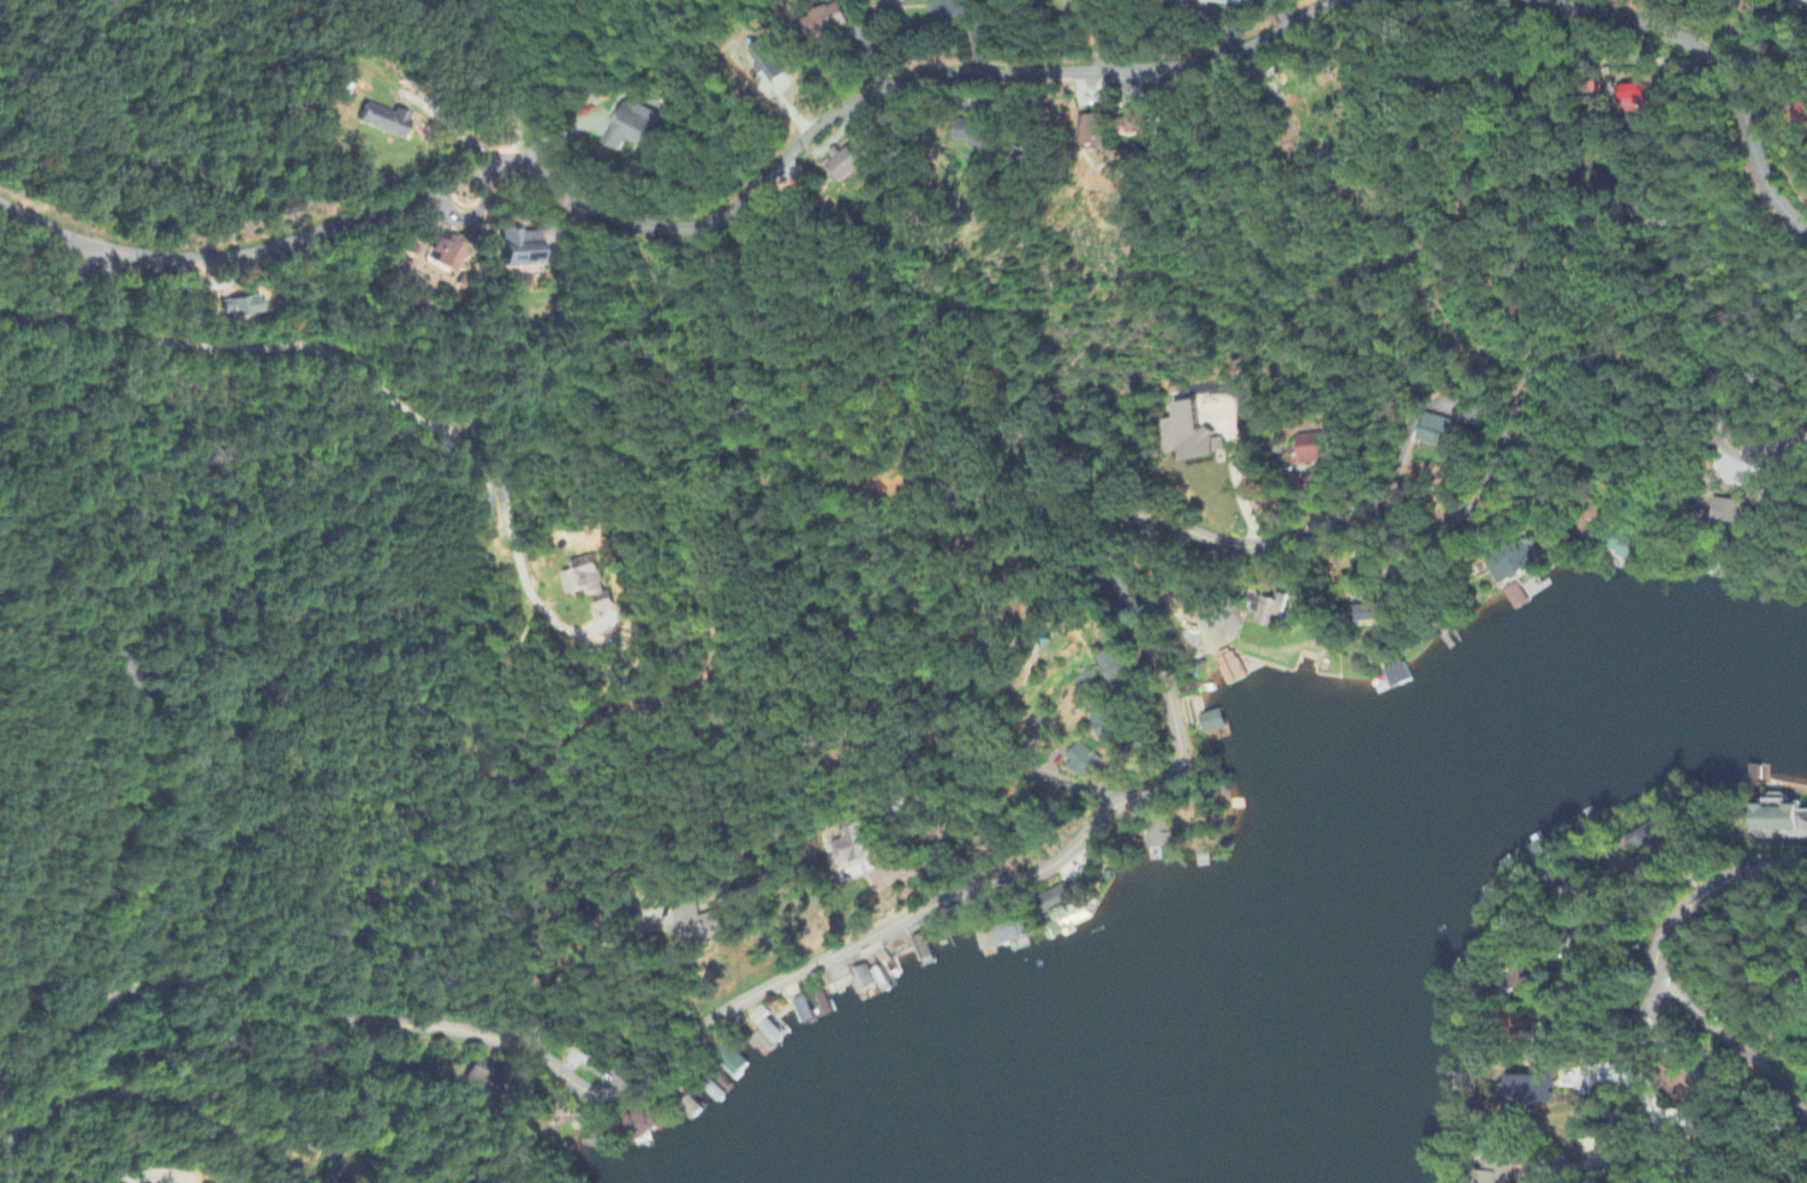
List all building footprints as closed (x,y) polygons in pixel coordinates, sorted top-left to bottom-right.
[(1242,9),(1243,0),(1181,0),(1242,9)] [(1790,13),(1806,12),(1806,0),(1790,0),(1790,13)] [(825,31),(827,37),(856,25),(848,3),(805,20),(811,36),(825,31)] [(770,86),(785,78),(766,42),(746,53),(759,77),(764,74),(770,86)] [(1649,74),(1641,74),(1641,82),(1625,82),(1626,107),(1650,106),(1649,74)] [(629,141),(644,149),(660,117),(638,106),(635,111),(625,105),(605,144),(623,153),(629,141)] [(357,127),(402,139),(409,114),(393,110),(392,114),(362,106),(357,127)] [(1148,111),(1127,112),(1128,136),(1150,135),(1148,111)] [(1079,117),(1080,147),(1106,146),(1105,116),(1079,117)] [(998,123),(961,118),(957,141),(975,144),(975,149),(993,152),(998,123)] [(838,158),(828,165),(842,185),(866,168),(851,147),(837,157),(838,158)] [(544,231),(505,232),(505,268),(545,267),(544,231)] [(437,265),(459,275),(471,248),(442,236),(435,253),(441,256),(437,265)] [(261,299),(223,301),(223,318),(262,316),(261,299)] [(1189,464),(1229,456),(1225,440),(1216,441),(1214,431),(1206,432),(1200,402),(1176,406),(1179,420),(1164,423),(1170,457),(1187,454),(1189,464)] [(1480,408),(1461,408),(1460,427),(1479,428),(1480,408)] [(1453,449),(1456,421),(1418,417),(1415,445),(1453,449)] [(1329,465),(1328,436),(1305,437),(1306,466),(1329,465)] [(1755,490),(1764,508),(1781,498),(1773,481),(1755,490)] [(1750,504),(1716,500),(1714,523),(1747,526),(1750,504)] [(1610,552),(1610,558),(1623,559),(1624,540),(1601,539),(1601,552),(1610,552)] [(1532,568),(1524,547),(1482,564),(1491,585),(1532,568)] [(571,564),(574,573),(564,576),(570,599),(596,592),(602,615),(616,611),(611,594),(607,595),(597,557),(571,564)] [(1269,601),(1256,599),(1251,626),(1274,630),(1281,596),(1270,594),(1269,601)] [(1350,608),(1351,628),(1385,626),(1384,606),(1350,608)] [(1130,682),(1117,650),(1097,658),(1110,690),(1130,682)] [(1077,679),(1082,698),(1102,692),(1097,674),(1077,679)] [(1193,718),(1197,733),(1217,728),(1213,712),(1193,718)] [(1750,809),(1751,833),(1795,832),(1794,808),(1750,809)] [(1630,851),(1637,846),(1644,858),(1672,840),(1658,818),(1623,840),(1630,851)] [(842,841),(829,843),(834,870),(863,865),(865,874),(887,870),(884,856),(870,859),(863,825),(840,830),(842,841)] [(1164,849),(1163,835),(1141,835),(1142,850),(1164,849)] [(727,912),(704,918),(700,903),(676,909),(687,950),(734,937),(727,912)] [(990,927),(995,947),(1019,941),(1015,921),(990,927)] [(992,949),(986,930),(967,936),(973,955),(992,949)] [(852,978),(845,982),(852,996),(872,988),(863,966),(849,972),(852,978)] [(518,1073),(480,1061),(470,1092),(509,1104),(518,1073)] [(1511,1079),(1512,1109),(1554,1108),(1553,1071),(1530,1071),(1530,1079),(1511,1079)] [(573,1124),(579,1125),(574,1147),(589,1150),(599,1109),(578,1104),(573,1124)] [(1480,1156),(1480,1172),(1472,1172),(1471,1182),(1508,1182),(1509,1157),(1480,1156)]
